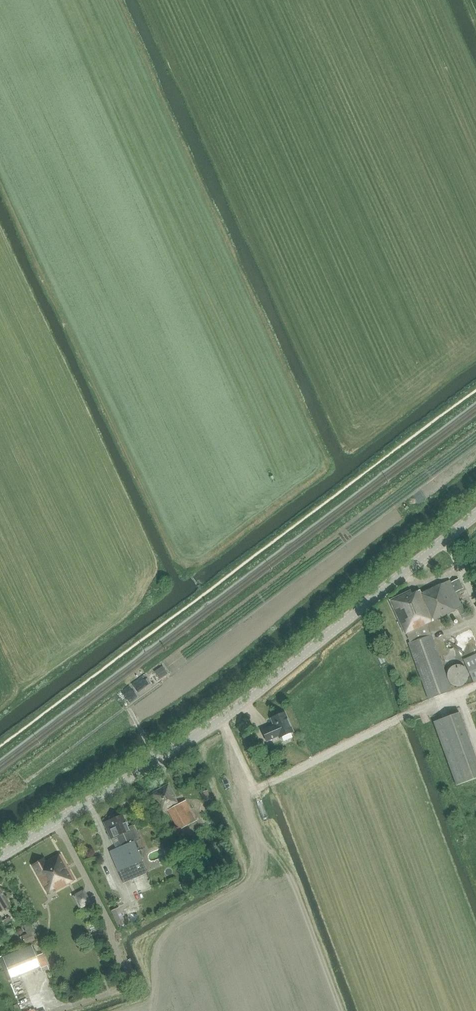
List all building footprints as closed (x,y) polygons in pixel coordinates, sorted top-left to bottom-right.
[(451,582),(456,592),(463,589),(459,579),(451,582)] [(451,691),(427,624),(458,609),(461,615),(464,613),(462,608),(449,580),(421,594),(420,590),(411,594),(410,591),(389,601),(406,635),(407,634),(410,643),(408,644),(428,700),(451,691)] [(474,682),(475,681),(475,654),(464,660),(474,682)] [(153,668),(156,674),(164,669),(160,663),(153,668)] [(467,680),(468,676),(467,672),(465,668),(463,667),(461,666),(457,665),(453,666),(451,667),(450,668),(448,672),(447,675),(447,679),(448,681),(449,682),(451,684),(453,685),(456,686),(460,686),(463,685),(464,684),(466,682),(467,680)] [(157,675),(160,679),(166,674),(164,671),(157,675)] [(293,732),(284,713),(271,719),(273,725),(261,730),(266,741),(278,736),(279,738),(293,732)] [(433,722),(457,785),(475,778),(475,760),(459,713),(433,722)] [(155,806),(160,815),(168,810),(179,830),(197,820),(186,800),(178,804),(176,799),(176,798),(169,784),(150,794),(156,805),(155,806)] [(201,793),(204,802),(210,800),(207,791),(201,793)] [(110,821),(104,823),(111,839),(117,837),(122,847),(111,852),(119,871),(123,881),(146,871),(142,862),(138,853),(140,852),(139,850),(137,850),(134,843),(139,841),(133,826),(128,828),(123,815),(116,818),(115,816),(113,816),(110,817),(109,819),(110,821)] [(44,859),(32,865),(47,893),(55,889),(56,891),(75,880),(61,854),(45,862),(44,859)] [(9,904),(0,889),(0,910),(9,904)] [(129,900),(129,892),(120,892),(120,900),(129,900)] [(119,908),(111,911),(118,927),(126,924),(119,908)] [(2,958),(11,979),(41,967),(32,946),(2,958)] [(45,960),(39,963),(41,967),(42,970),(48,968),(45,960)]
